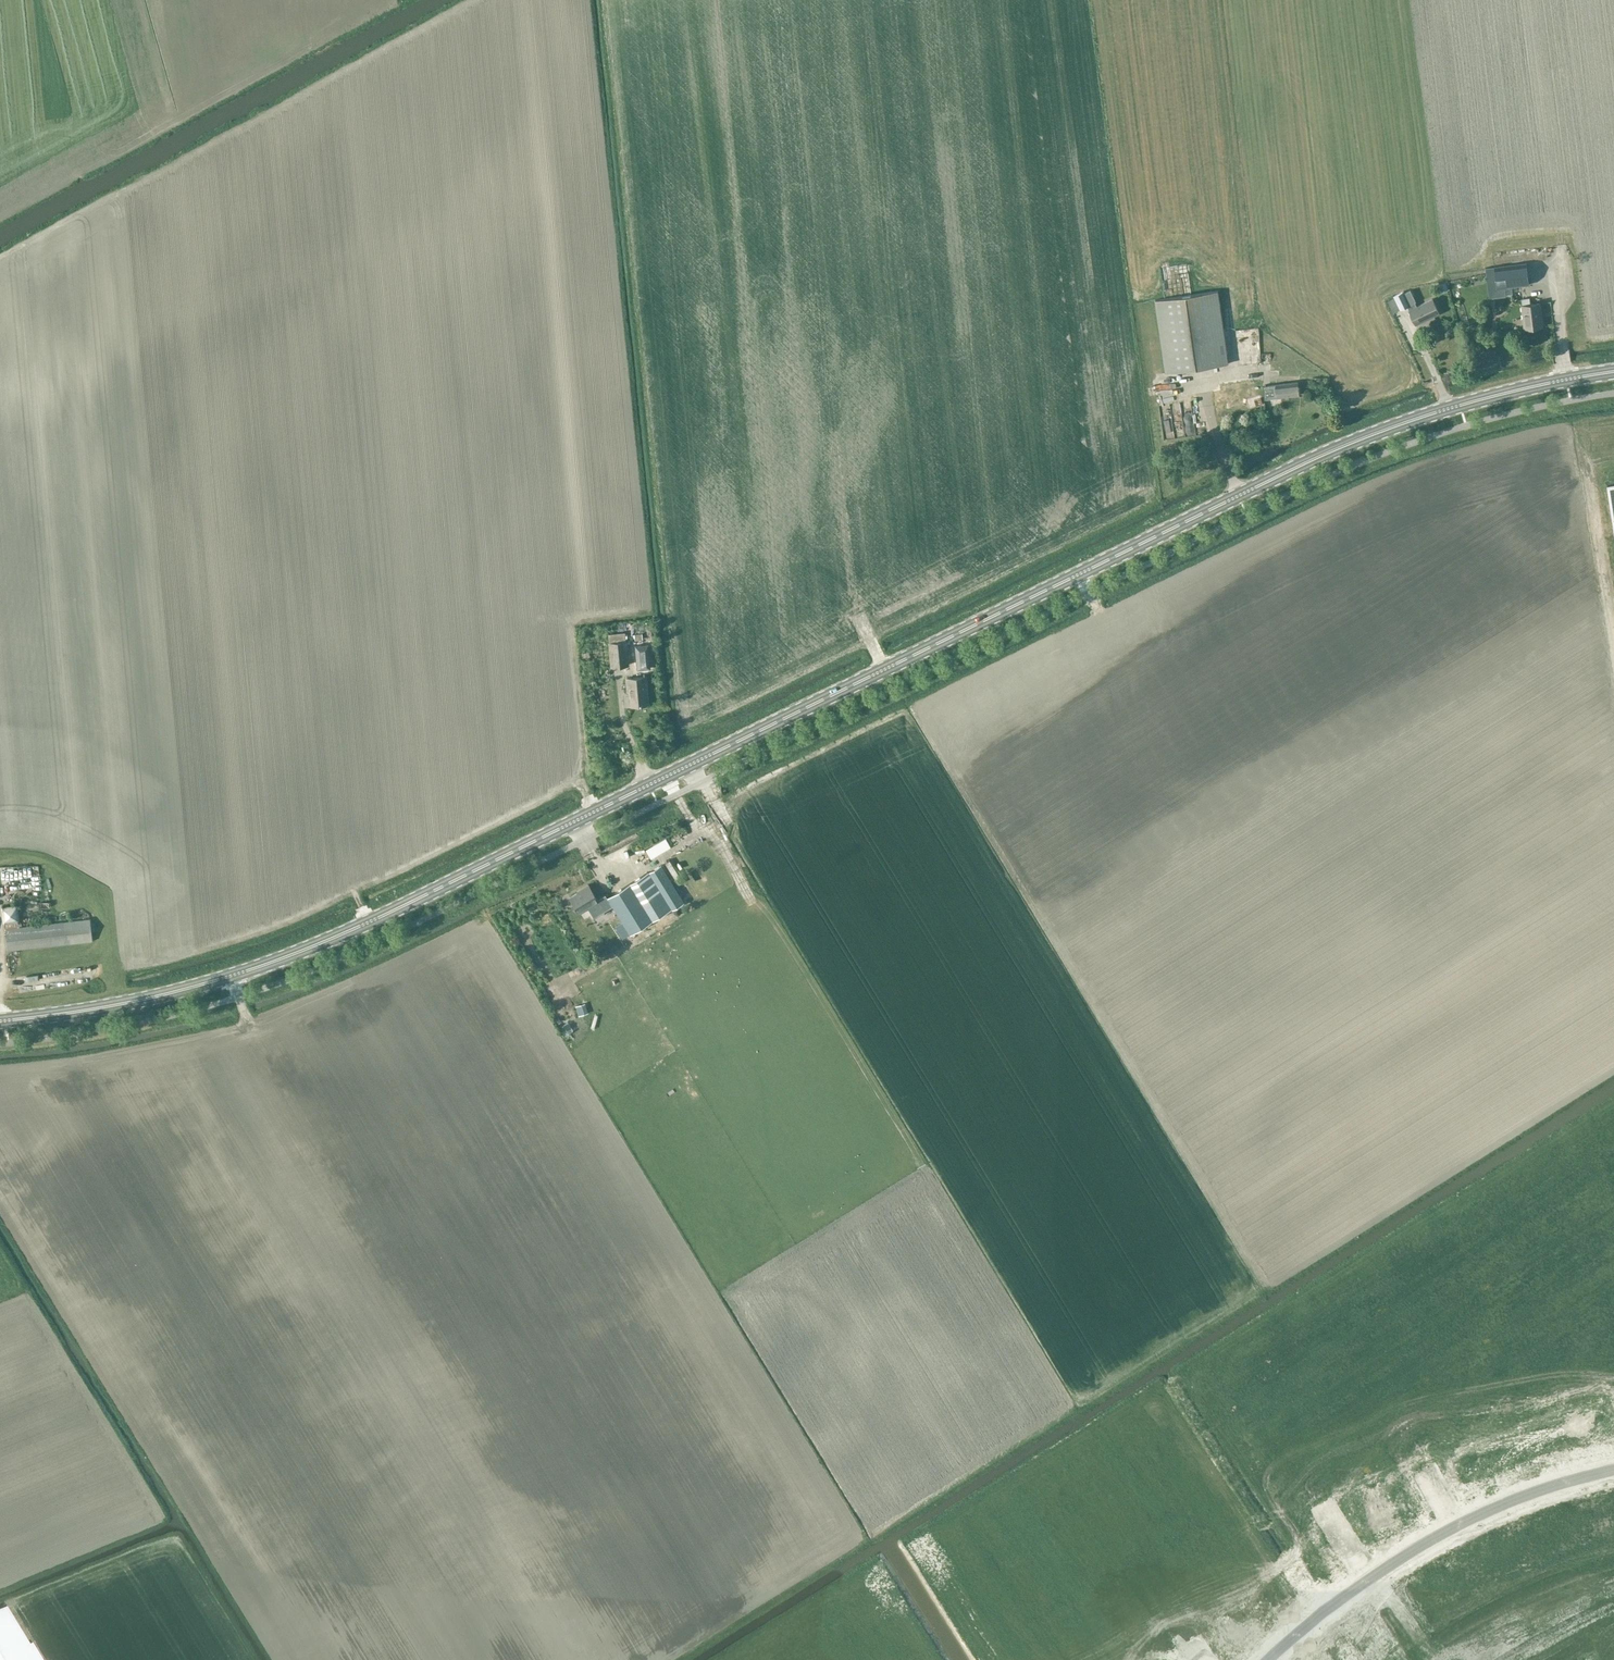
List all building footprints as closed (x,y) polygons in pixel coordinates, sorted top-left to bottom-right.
[(1529,284),(1526,262),(1495,265),(1497,287),(1529,284)] [(1411,304),(1409,305),(1417,323),(1440,312),(1433,298),(1418,305),(1416,301),(1417,301),(1411,289),(1405,292),(1411,304)] [(1218,290),(1155,299),(1166,372),(1228,363),(1218,290)] [(1409,305),(1411,304),(1405,292),(1404,290),(1395,295),(1402,308),(1409,305)] [(1542,302),(1531,303),(1530,298),(1521,299),(1522,304),(1521,304),(1524,329),(1544,327),(1542,302)] [(1256,327),(1234,326),(1234,337),(1256,338),(1256,327)] [(1265,385),(1267,398),(1284,396),(1284,399),(1292,398),(1291,395),(1300,394),(1300,393),(1302,391),(1302,388),(1299,387),(1299,381),(1265,385)] [(1192,413),(1199,412),(1196,398),(1189,400),(1192,413)] [(1157,403),(1162,417),(1169,414),(1164,401),(1157,403)] [(630,640),(627,640),(626,640),(625,632),(608,634),(609,641),(611,666),(629,665),(628,660),(632,660),(630,640)] [(648,645),(635,646),(637,670),(650,668),(648,645)] [(626,705),(648,703),(645,676),(628,678),(629,695),(625,695),(626,705)] [(653,921),(671,910),(684,902),(660,864),(648,871),(649,873),(631,884),(653,921)] [(630,935),(653,921),(631,884),(610,897),(608,894),(597,900),(588,885),(580,890),(581,891),(570,898),(579,914),(591,907),(597,916),(613,906),(630,935)] [(682,887),(678,889),(685,900),(689,897),(682,887)] [(18,904),(2,906),(4,923),(5,923),(5,928),(8,950),(66,943),(92,940),(90,918),(64,921),(45,923),(18,926),(18,921),(20,920),(18,904)] [(539,950),(543,948),(536,936),(532,939),(539,950)] [(1599,1423),(1604,1444),(1613,1442),(1613,1446),(1613,1436),(1610,1420),(1599,1423)] [(1588,1425),(1576,1428),(1580,1450),(1590,1447),(1592,1447),(1588,1425)] [(1600,1500),(1606,1522),(1613,1520),(1613,1505),(1612,1497),(1600,1500)] [(1415,1500),(1405,1507),(1416,1525),(1427,1519),(1415,1500)] [(1600,1500),(1589,1503),(1595,1524),(1606,1522),(1600,1500)] [(1405,1507),(1395,1513),(1406,1531),(1416,1525),(1405,1507)] [(1395,1513),(1385,1519),(1396,1538),(1406,1531),(1395,1513)] [(1385,1519),(1375,1525),(1386,1544),(1396,1538),(1385,1519)] [(1375,1525),(1364,1531),(1375,1550),(1386,1544),(1375,1525)] [(1447,1562),(1437,1568),(1448,1587),(1458,1581),(1447,1562)] [(1437,1568),(1427,1574),(1438,1593),(1448,1587),(1437,1568)] [(1417,1580),(1406,1587),(1418,1605),(1428,1599),(1417,1580)] [(0,1615),(0,1659),(40,1659),(32,1647),(30,1649),(7,1611),(0,1615)] [(1427,1625),(1423,1627),(1428,1634),(1431,1631),(1427,1625)] [(1338,1638),(1347,1650),(1342,1654),(1346,1659),(1356,1659),(1353,1656),(1362,1649),(1348,1630),(1338,1638)] [(1500,1652),(1505,1659),(1520,1659),(1515,1653),(1521,1649),(1514,1637),(1507,1641),(1510,1646),(1500,1652)]
